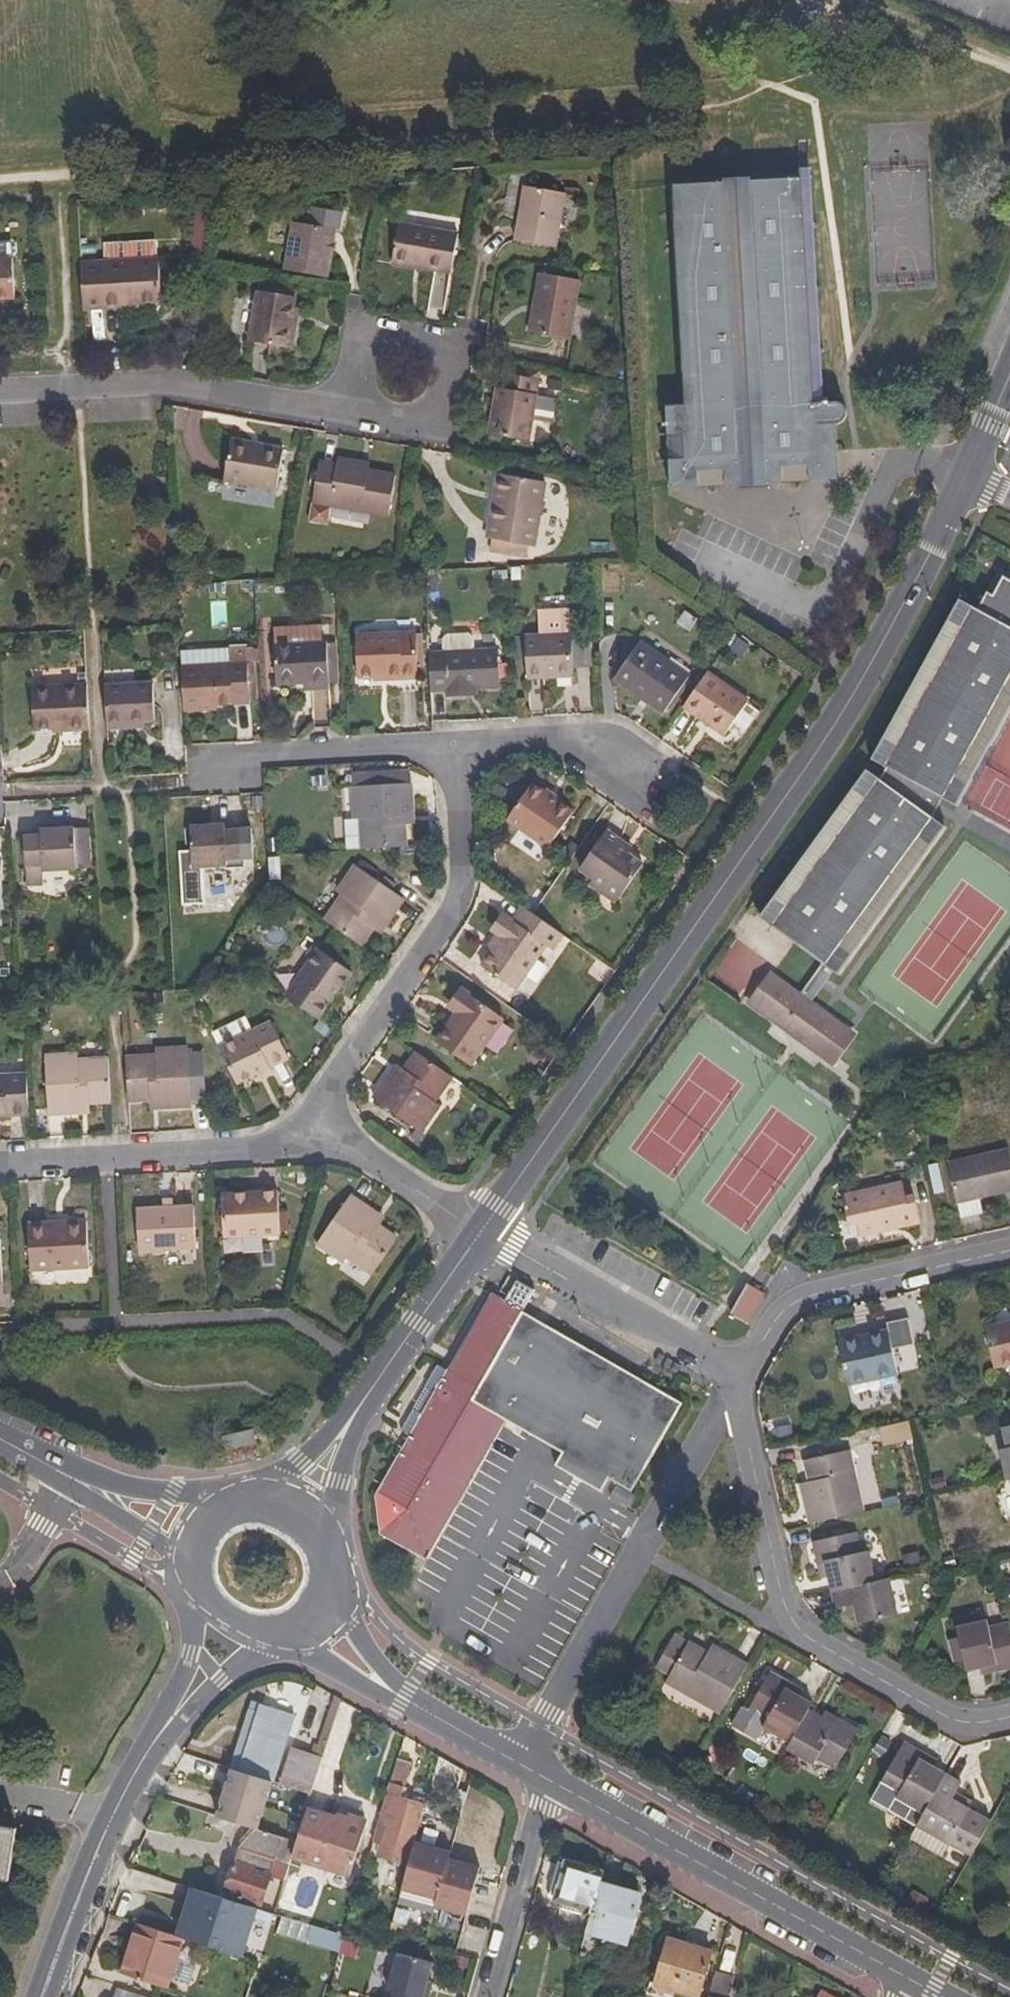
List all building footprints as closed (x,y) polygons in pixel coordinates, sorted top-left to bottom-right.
[(815,395),(803,179),(664,187),(676,409),(659,410),(663,480),(808,472),(826,455),(825,426),(833,424),(836,419),(836,408),(829,403),(811,405),(811,397),(815,395)] [(553,246),(564,191),(523,182),(511,237),(553,246)] [(323,271),(332,222),(341,224),(344,208),(311,202),(308,217),(295,215),(286,265),(323,271)] [(445,271),(453,230),(394,219),(387,261),(445,271)] [(90,255),(92,305),(130,304),(129,294),(159,294),(158,253),(138,253),(137,236),(107,237),(108,254),(90,255)] [(21,250),(0,250),(0,291),(3,291),(21,291),(21,250)] [(562,336),(574,276),(536,269),(524,328),(562,336)] [(294,340),(298,317),(292,316),(295,303),(297,291),(257,284),(248,334),(294,340)] [(292,316),(298,317),(301,304),(295,303),(292,316)] [(545,427),(549,402),(529,398),(531,383),(497,377),(495,388),(489,387),(481,436),(517,443),(521,423),(545,427)] [(276,490),(283,450),(230,442),(224,476),(222,490),(221,496),(260,503),(262,487),(276,490)] [(662,490),(828,480),(826,455),(808,472),(663,480),(662,490)] [(383,517),(391,476),(367,472),(352,469),(354,462),(334,458),(332,466),(317,462),(309,503),(383,517)] [(368,465),(354,462),(352,469),(367,472),(368,465)] [(200,487),(222,490),(224,476),(202,473),(200,487)] [(492,508),(498,479),(488,478),(483,506),(492,508)] [(527,547),(538,486),(498,479),(492,508),(483,506),(477,539),(527,547)] [(951,812),(1009,707),(1009,587),(1003,582),(993,603),(986,600),(976,616),(960,607),(870,764),(882,771),(874,784),(865,775),(755,922),(819,967),(795,999),(767,978),(746,1007),(819,1059),(839,1031),(806,1007),(829,974),(832,976),(938,830),(928,823),(939,805),(951,812)] [(564,672),(561,618),(537,619),(538,636),(516,637),(519,680),(546,679),(545,673),(564,672)] [(321,689),(322,644),(318,644),(319,626),(267,626),(269,683),(302,683),(302,688),(321,689)] [(409,677),(408,636),(345,636),(346,673),(379,673),(379,677),(409,677)] [(678,680),(625,642),(602,676),(655,714),(678,680)] [(244,700),(243,655),(225,656),(225,646),(175,647),(177,709),(198,709),(198,701),(244,700)] [(485,651),(422,652),(423,695),(434,695),(438,699),(464,698),(469,692),(486,692),(485,651)] [(714,739),(740,701),(702,672),(674,711),(714,739)] [(148,719),(146,679),(100,681),(102,725),(126,725),(126,720),(148,719)] [(83,722),(82,680),(28,681),(30,721),(47,720),(50,716),(60,717),(61,722),(83,722)] [(329,691),(312,691),(313,719),(329,719),(329,691)] [(344,776),(345,787),(405,786),(405,774),(344,776)] [(540,847),(565,813),(527,785),(502,819),(540,847)] [(394,830),(394,819),(406,818),(405,786),(345,787),(346,822),(336,823),(337,851),(394,850),(394,830)] [(394,819),(394,830),(406,830),(406,818),(394,819)] [(231,854),(230,828),(212,828),(212,823),(179,823),(179,865),(214,863),(213,854),(231,854)] [(66,830),(32,830),(32,837),(14,837),(16,867),(35,867),(35,872),(69,871),(66,830)] [(614,898),(635,867),(618,856),(610,850),(615,842),(601,833),(575,870),(588,880),(614,898)] [(623,848),(615,842),(610,850),(618,856),(623,848)] [(366,922),(386,893),(336,858),(316,887),(323,892),(306,914),(341,939),(351,926),(357,916),(366,922)] [(609,904),(614,898),(588,880),(584,886),(609,904)] [(496,989),(527,943),(537,949),(546,936),(508,908),(497,924),(490,919),(479,936),(485,940),(466,969),(496,989)] [(357,916),(351,926),(359,931),(366,922),(357,916)] [(301,1017),(334,969),(298,943),(264,990),(301,1017)] [(44,992),(43,978),(31,979),(33,993),(44,992)] [(11,1000),(11,999),(10,984),(0,986),(0,1002),(11,1000)] [(199,1001),(191,989),(180,995),(187,1008),(199,1001)] [(150,999),(148,990),(132,990),(133,1001),(150,999)] [(453,1069),(486,1021),(449,996),(427,1028),(433,1032),(423,1048),(453,1069)] [(273,1058),(255,1019),(230,1030),(224,1016),(197,1028),(222,1081),(273,1058)] [(174,1106),(174,1045),(140,1045),(140,1055),(114,1055),(115,1093),(131,1093),(144,1092),(144,1105),(174,1106)] [(97,1095),(96,1055),(67,1056),(67,1046),(32,1048),(34,1110),(60,1109),(67,1102),(67,1095),(78,1095),(97,1095)] [(417,1106),(435,1081),(401,1055),(388,1073),(381,1082),(372,1076),(355,1101),(406,1137),(425,1111),(417,1106)] [(379,1067),(372,1076),(381,1082),(388,1073),(379,1067)] [(14,1068),(0,1068),(0,1112),(16,1113),(14,1068)] [(130,1106),(144,1105),(144,1092),(131,1093),(130,1106)] [(67,1102),(60,1109),(78,1109),(78,1095),(67,1095),(67,1102)] [(1007,1142),(946,1156),(957,1208),(987,1202),(985,1192),(1009,1186),(1009,1157),(1007,1142)] [(931,1166),(935,1194),(944,1192),(940,1164),(931,1166)] [(297,1166),(284,1167),(285,1178),(290,1178),(291,1185),(297,1184),(297,1166)] [(920,1219),(915,1195),(906,1197),(903,1181),(841,1194),(847,1218),(854,1217),(857,1232),(920,1219)] [(261,1233),(260,1192),(209,1193),(210,1234),(261,1233)] [(369,1230),(360,1223),(366,1214),(341,1196),(307,1244),(332,1263),(338,1255),(364,1273),(386,1242),(369,1230)] [(178,1246),(178,1205),(120,1206),(121,1247),(178,1246)] [(73,1265),(72,1214),(45,1215),(45,1223),(11,1223),(11,1266),(73,1265)] [(375,1220),(366,1214),(360,1223),(369,1230),(375,1220)] [(752,1315),(769,1284),(747,1272),(729,1303),(752,1315)] [(628,1490),(678,1400),(519,1312),(529,1292),(513,1283),(502,1302),(492,1296),(449,1374),(438,1368),(402,1432),(412,1438),(380,1497),(384,1542),(417,1561),(496,1417),(506,1423),(560,1453),(552,1467),(600,1494),(608,1479),(628,1490)] [(886,1295),(887,1306),(900,1304),(902,1320),(913,1318),(915,1339),(924,1337),(918,1290),(886,1295)] [(981,1321),(990,1358),(1009,1353),(1009,1314),(981,1321)] [(893,1367),(885,1325),(837,1335),(846,1377),(893,1367)] [(426,1565),(506,1423),(496,1417),(417,1561),(426,1565)] [(912,1437),(908,1419),(882,1425),(886,1443),(912,1437)] [(1003,1427),(1007,1449),(999,1451),(1006,1478),(1009,1477),(1009,1426),(1003,1427)] [(221,1438),(224,1450),(256,1443),(253,1430),(221,1438)] [(861,1510),(847,1450),(801,1461),(807,1490),(800,1492),(809,1522),(861,1510)] [(871,1582),(865,1552),(857,1554),(852,1532),(811,1540),(815,1564),(823,1562),(829,1591),(871,1582)] [(895,1616),(887,1578),(871,1582),(829,1591),(832,1609),(852,1606),(855,1624),(895,1616)] [(988,1628),(986,1621),(957,1627),(966,1672),(996,1665),(997,1672),(1009,1669),(1009,1624),(988,1628)] [(679,1642),(684,1634),(670,1627),(665,1635),(679,1642)] [(716,1701),(743,1654),(715,1639),(711,1646),(685,1632),(684,1634),(679,1642),(665,1635),(651,1661),(664,1668),(666,1669),(664,1673),(716,1701)] [(806,1701),(810,1693),(785,1679),(785,1672),(765,1661),(741,1701),(762,1712),(761,1720),(787,1734),(806,1701)] [(833,1757),(852,1720),(833,1710),(831,1714),(806,1701),(787,1734),(783,1740),(808,1754),(812,1746),(833,1757)] [(274,1780),(294,1713),(262,1704),(260,1710),(250,1707),(231,1768),(233,1768),(273,1780),(274,1780)] [(914,1811),(943,1761),(918,1748),(921,1744),(900,1732),(870,1787),(914,1811)] [(312,1793),(323,1761),(289,1750),(279,1783),(312,1793)] [(406,1866),(423,1804),(401,1798),(394,1796),(396,1787),(403,1789),(411,1764),(396,1760),(382,1807),(391,1809),(380,1845),(376,1857),(406,1866)] [(968,1843),(990,1805),(950,1785),(958,1769),(943,1761),(914,1811),(903,1830),(935,1847),(944,1830),(968,1843)] [(273,1780),(233,1768),(217,1816),(256,1828),(257,1829),(273,1780)] [(401,1798),(403,1789),(396,1787),(394,1796),(401,1798)] [(380,1845),(391,1809),(382,1807),(372,1843),(380,1845)] [(297,1840),(292,1857),(302,1861),(350,1876),(366,1826),(336,1817),(308,1808),(297,1840)] [(336,1817),(366,1826),(368,1818),(350,1812),(349,1815),(338,1812),(336,1817)] [(13,1881),(23,1827),(0,1823),(0,1878),(13,1881)] [(292,1857),(297,1840),(257,1829),(256,1828),(241,1845),(232,1874),(227,1872),(223,1883),(228,1884),(225,1894),(261,1906),(271,1875),(284,1880),(288,1870),(292,1857)] [(466,1916),(479,1867),(449,1858),(451,1851),(414,1842),(401,1890),(436,1900),(434,1907),(466,1916)] [(302,1861),(292,1857),(288,1870),(298,1873),(302,1861)] [(593,1908),(600,1881),(603,1870),(567,1860),(565,1862),(558,1860),(548,1894),(554,1894),(553,1896),(593,1908)] [(627,1941),(640,1892),(600,1881),(593,1908),(580,1952),(598,1957),(604,1934),(627,1941)] [(260,1908),(198,1887),(183,1935),(244,1955),(260,1908)] [(434,1907),(436,1900),(401,1890),(399,1897),(434,1907)] [(340,1950),(345,1933),(308,1922),(303,1940),(340,1950)] [(167,1988),(183,1937),(143,1924),(134,1953),(130,1951),(123,1973),(167,1988)] [(698,1994),(709,1949),(664,1936),(652,1981),(698,1994)] [(427,1983),(432,1964),(398,1954),(388,1991),(393,1992),(392,1996),(423,1996),(427,1983)] [(730,1974),(714,1969),(706,1996),(724,1996),(730,1974)] [(432,1984),(427,1983),(423,1996),(428,1996),(432,1984)] [(116,1989),(113,1996),(140,1996),(116,1989)]
